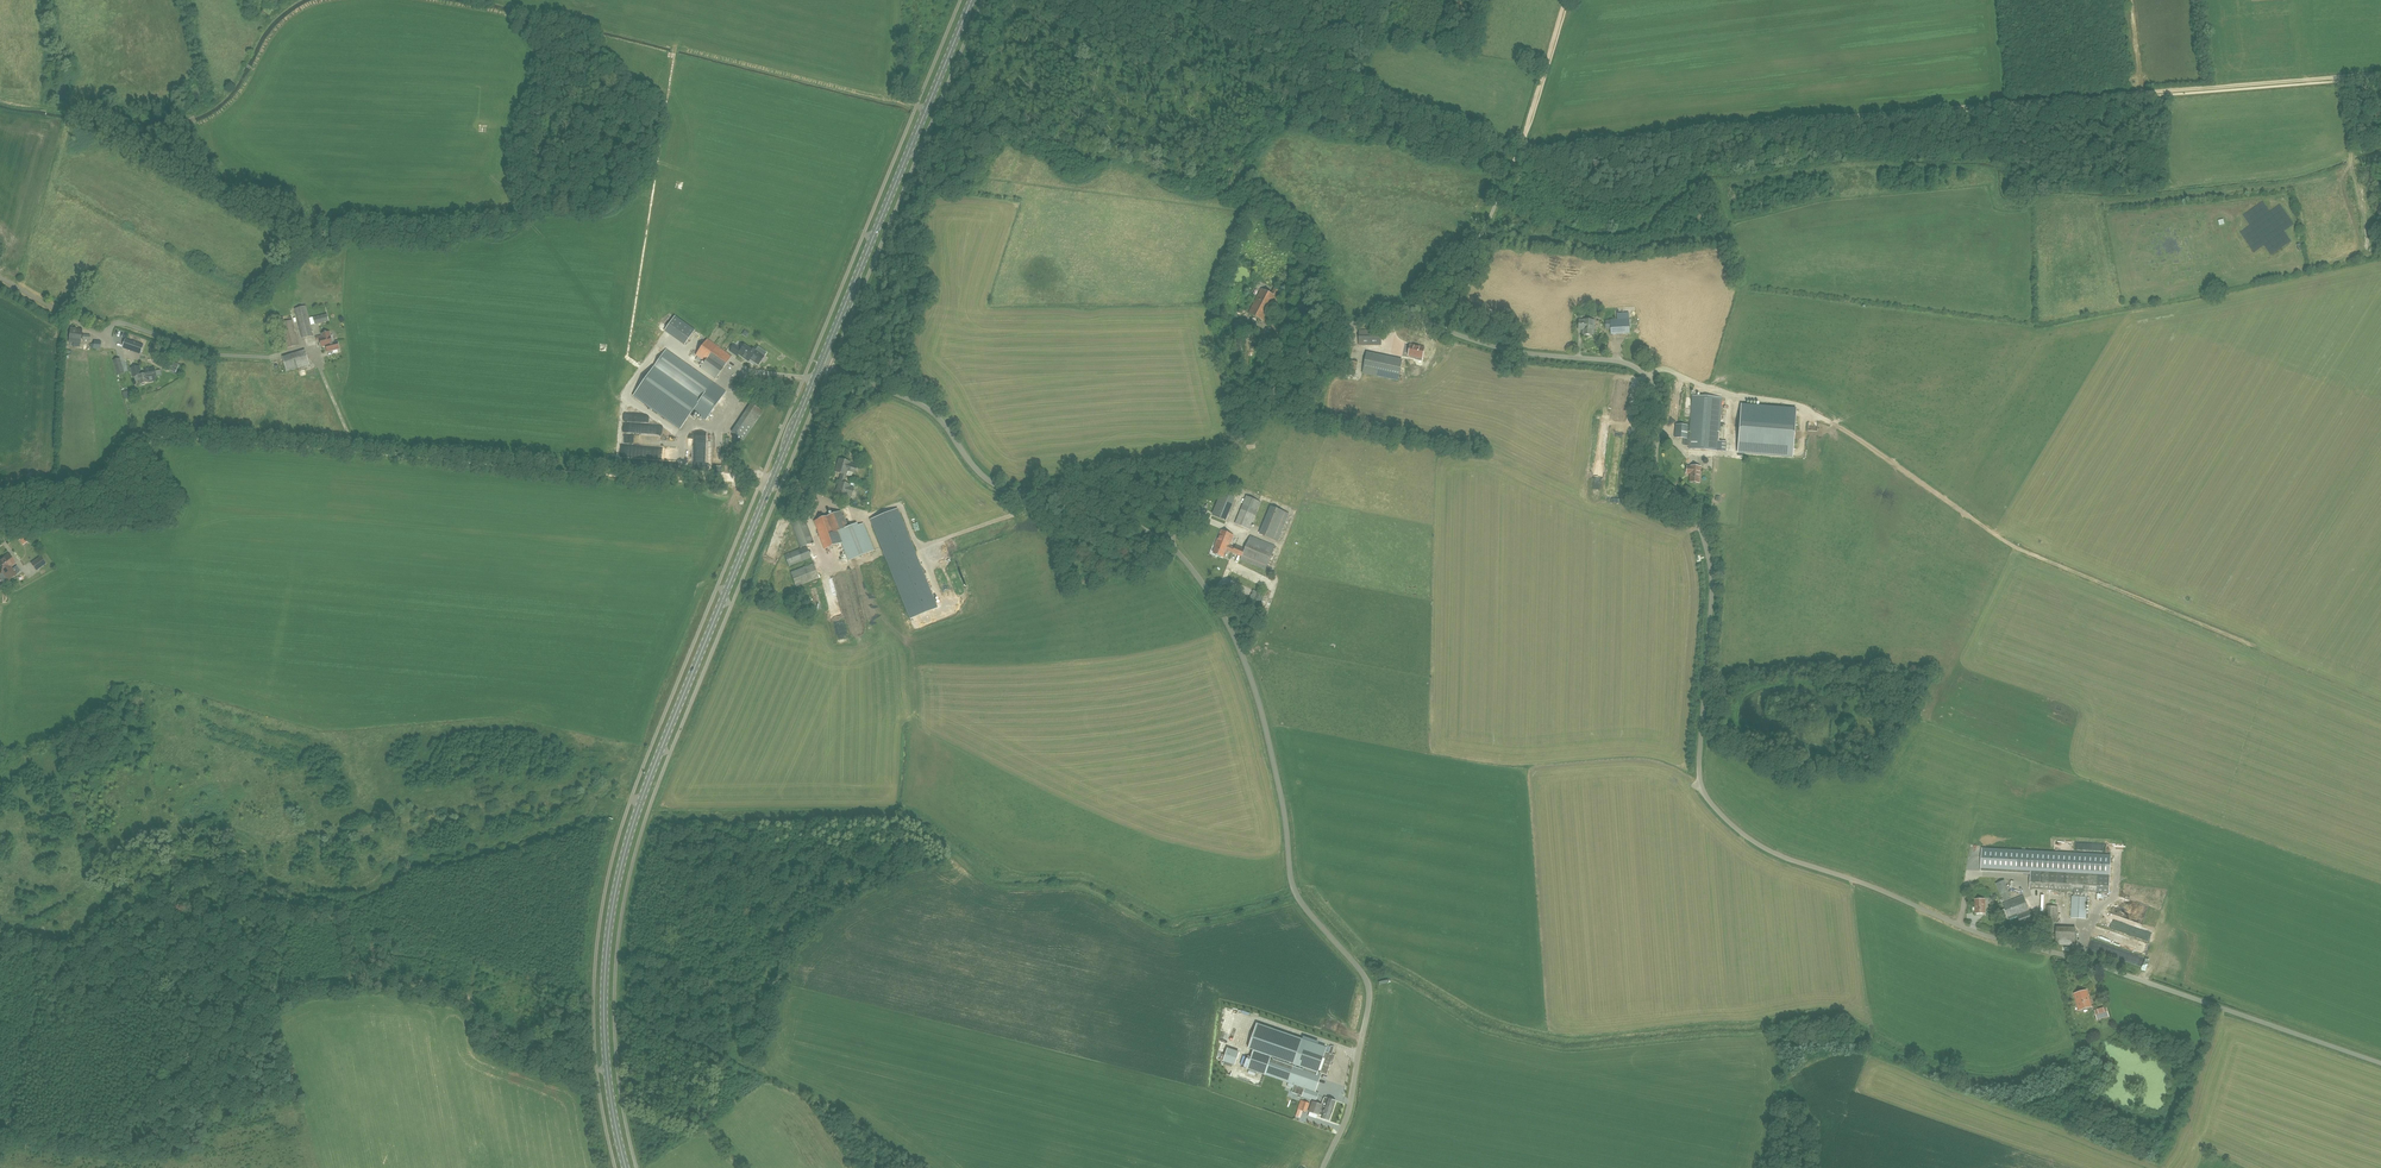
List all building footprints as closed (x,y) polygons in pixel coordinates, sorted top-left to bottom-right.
[(2263,201),(2243,215),(2250,225),(2240,232),(2254,252),(2264,245),(2271,255),(2291,241),(2284,231),(2294,224),(2280,204),(2270,211),(2263,201)] [(1264,321),(1280,291),(1273,288),(1270,294),(1261,289),(1248,313),(1264,321)] [(302,338),(313,336),(306,306),(295,309),(302,338)] [(313,317),(314,324),(329,321),(327,314),(313,317)] [(1629,333),(1628,319),(1628,315),(1619,315),(1619,319),(1609,320),(1610,334),(1629,333)] [(1593,335),(1594,320),(1584,319),(1584,320),(1579,320),(1578,327),(1583,328),(1582,334),(1593,335)] [(286,348),(298,345),(292,320),(280,323),(286,348)] [(1244,337),(1246,322),(1236,321),(1234,336),(1244,337)] [(70,327),(68,341),(80,343),(81,340),(82,329),(70,327)] [(1381,345),(1381,330),(1359,330),(1359,345),(1381,345)] [(1285,349),(1289,335),(1271,331),(1268,344),(1285,349)] [(332,344),(332,343),(329,332),(323,333),(323,336),(316,337),(316,340),(319,339),(321,347),(326,346),(326,348),(328,347),(328,346),(328,345),(332,344)] [(144,345),(126,339),(122,348),(140,354),(144,345)] [(716,379),(732,357),(707,339),(696,355),(705,361),(700,368),(716,379)] [(328,347),(326,348),(327,351),(339,349),(337,342),(332,343),(332,344),(328,345),(328,346),(328,347)] [(1408,355),(1422,358),(1424,347),(1411,344),(1410,348),(1409,352),(1408,355)] [(744,345),(741,349),(734,345),(729,352),(737,357),(739,354),(748,361),(750,359),(754,352),(744,345)] [(286,372),(309,365),(305,350),(282,356),(286,372)] [(680,429),(683,425),(697,405),(710,415),(719,403),(705,393),(713,383),(666,350),(633,395),(680,429)] [(754,352),(750,359),(758,365),(764,356),(756,350),(754,352)] [(1363,374),(1399,381),(1401,370),(1399,370),(1400,359),(1366,353),(1363,374)] [(119,373),(124,372),(120,358),(114,360),(119,373)] [(1351,360),(1348,375),(1355,376),(1358,362),(1351,360)] [(146,374),(142,375),(140,366),(131,368),(133,377),(139,376),(141,384),(142,385),(145,384),(145,383),(148,382),(146,374)] [(146,374),(148,382),(155,381),(155,377),(156,376),(154,368),(149,369),(145,370),(146,374)] [(1675,437),(1683,438),(1689,439),(1688,449),(1717,451),(1722,398),(1693,396),(1690,431),(1687,431),(1688,425),(1676,424),(1675,437)] [(743,440),(751,429),(762,412),(751,404),(731,432),(743,440)] [(1792,456),(1796,409),(1741,405),(1738,452),(1792,456)] [(609,427),(616,431),(622,423),(615,418),(609,427)] [(1609,433),(1599,432),(1596,458),(1606,459),(1609,433)] [(839,459),(835,472),(842,473),(841,477),(845,479),(847,470),(848,468),(845,467),(846,465),(843,464),(844,460),(839,459)] [(844,460),(843,464),(846,465),(845,467),(848,468),(847,470),(855,472),(857,466),(849,464),(850,462),(844,460)] [(807,488),(813,466),(807,465),(802,486),(807,488)] [(1699,483),(1700,467),(1691,466),(1691,467),(1687,466),(1686,473),(1690,474),(1690,482),(1699,483)] [(841,477),(835,494),(846,498),(850,499),(852,495),(854,488),(849,487),(850,485),(843,483),(845,479),(841,477)] [(1221,492),(1212,515),(1226,520),(1235,498),(1221,492)] [(1249,530),(1261,502),(1247,496),(1235,524),(1249,530)] [(896,506),(869,517),(909,615),(936,605),(896,506)] [(1277,541),(1289,514),(1274,508),(1263,535),(1277,541)] [(841,511),(814,521),(819,534),(825,549),(837,544),(841,543),(848,561),(874,550),(863,523),(858,526),(857,524),(849,527),(845,519),(846,519),(844,514),(842,515),(841,511)] [(807,545),(813,542),(808,527),(804,517),(791,522),(801,549),(784,555),(789,566),(811,557),(807,546),(807,545)] [(1265,569),(1275,546),(1250,536),(1245,549),(1236,545),(1235,548),(1229,545),(1233,535),(1221,530),(1216,544),(1217,545),(1213,553),(1223,557),(1226,550),(1242,556),(1241,559),(1265,569)] [(772,542),(769,548),(778,552),(780,546),(772,542)] [(0,561),(0,563),(2,566),(3,565),(2,564),(4,563),(7,566),(6,567),(7,569),(2,572),(0,573),(0,577),(0,579),(5,576),(8,580),(20,571),(17,566),(12,569),(10,566),(15,563),(8,554),(1,559),(1,560),(0,561)] [(40,556),(31,563),(36,570),(45,563),(40,556)] [(796,587),(819,578),(814,563),(790,572),(796,587)] [(1255,575),(1253,580),(1269,587),(1271,582),(1255,575)] [(827,593),(827,601),(836,600),(836,593),(827,593)] [(2097,890),(2099,854),(2032,850),(2030,887),(2074,889),(2074,896),(2072,896),(2071,918),(2086,919),(2087,897),(2089,897),(2089,890),(2097,890)] [(2000,894),(2008,892),(2005,885),(1998,888),(2000,894)] [(2021,925),(2033,920),(2023,895),(2003,903),(2009,919),(2018,916),(2021,925)] [(1984,899),(1975,899),(1976,913),(1985,913),(1984,899)] [(2075,945),(2076,927),(2056,926),(2055,944),(2075,945)] [(2089,939),(2098,942),(2100,936),(2091,933),(2089,939)] [(2079,1010),(2092,1006),(2087,990),(2074,994),(2079,1010)] [(2097,1020),(2109,1016),(2106,1006),(2094,1010),(2097,1020)] [(1287,1042),(1298,1045),(1300,1038),(1295,1036),(1296,1035),(1290,1033),(1287,1042)] [(1251,1035),(1249,1042),(1257,1045),(1255,1048),(1266,1052),(1271,1038),(1265,1036),(1263,1040),(1251,1035)] [(1318,1072),(1327,1045),(1304,1036),(1295,1060),(1272,1052),(1264,1074),(1305,1088),(1302,1096),(1311,1099),(1312,1095),(1317,1097),(1319,1093),(1315,1091),(1322,1073),(1318,1072)] [(1235,1044),(1233,1050),(1254,1057),(1256,1050),(1235,1044)] [(1334,1047),(1331,1046),(1331,1048),(1329,1053),(1325,1052),(1323,1058),(1325,1059),(1321,1071),(1320,1072),(1327,1075),(1330,1064),(1331,1061),(1333,1062),(1335,1055),(1332,1054),(1334,1047)] [(1239,1053),(1227,1049),(1223,1061),(1235,1064),(1239,1053)] [(1260,1057),(1257,1067),(1261,1068),(1260,1071),(1264,1072),(1267,1064),(1264,1063),(1263,1066),(1261,1065),(1263,1058),(1260,1057)] [(1304,1088),(1294,1085),(1292,1092),(1301,1095),(1304,1088)] [(1329,1121),(1336,1101),(1325,1097),(1322,1104),(1313,1101),(1309,1111),(1319,1115),(1320,1114),(1322,1115),(1321,1118),(1329,1121)] [(1307,1112),(1310,1103),(1301,1100),(1297,1109),(1307,1112)]
